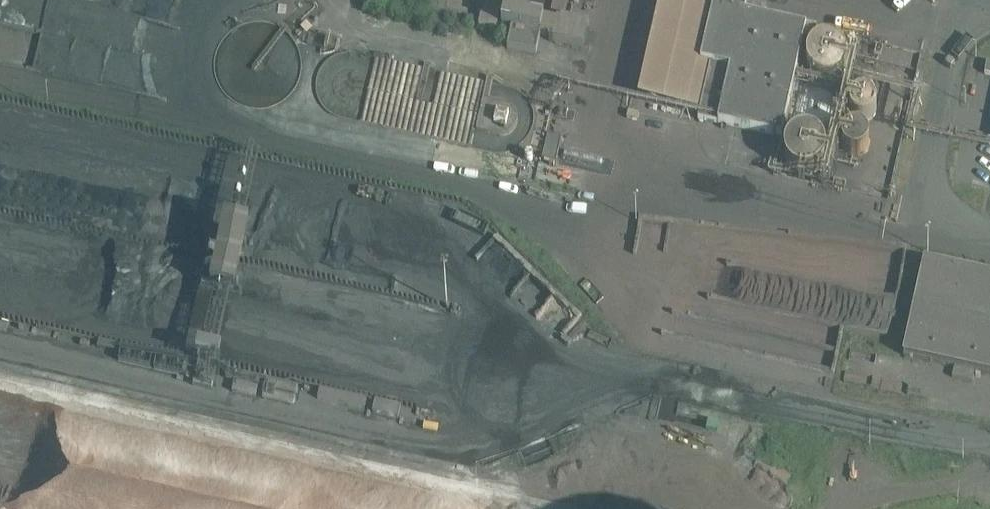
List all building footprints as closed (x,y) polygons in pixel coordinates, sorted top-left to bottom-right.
[(550,16),(562,18),(565,0),(554,0),(550,16)] [(697,119),(727,126),(729,126),(780,138),(781,137),(790,93),(799,56),(800,50),(803,37),(814,40),(816,30),(816,29),(805,26),(798,25),(799,19),(782,15),(781,21),(750,14),(747,13),(743,13),(745,5),(746,0),(714,0),(700,62),(709,64),(707,74),(704,90),(701,101),(700,106),(697,119)] [(499,9),(483,6),(479,25),(495,28),(499,9)] [(504,10),(501,24),(511,26),(510,30),(506,47),(536,54),(540,37),(540,34),(549,36),(548,40),(582,47),(587,24),(563,18),(556,20),(556,21),(544,19),(543,19),(529,16),(504,10)] [(794,170),(823,172),(824,161),(832,154),(833,140),(849,141),(858,151),(868,143),(864,128),(844,127),(844,113),(854,105),(849,99),(843,76),(843,71),(834,78),(822,78),(827,83),(816,83),(798,88),(796,111),(812,130),(796,134),(787,142),(786,157),(787,161),(794,170)] [(561,138),(547,135),(542,158),(555,162),(561,138)] [(211,288),(236,293),(251,226),(226,220),(211,288)] [(892,330),(902,246),(773,230),(766,243),(763,265),(749,263),(769,275),(775,276),(758,304),(759,296),(736,293),(765,309),(758,308),(757,314),(769,321),(764,330),(770,334),(769,341),(780,347),(778,356),(792,364),(805,366),(804,377),(809,367),(836,370),(841,324),(892,330)] [(924,261),(903,354),(989,373),(989,276),(924,261)] [(197,361),(192,384),(211,389),(216,365),(197,361)] [(377,401),(376,404),(374,412),(397,418),(400,406),(377,401)]
